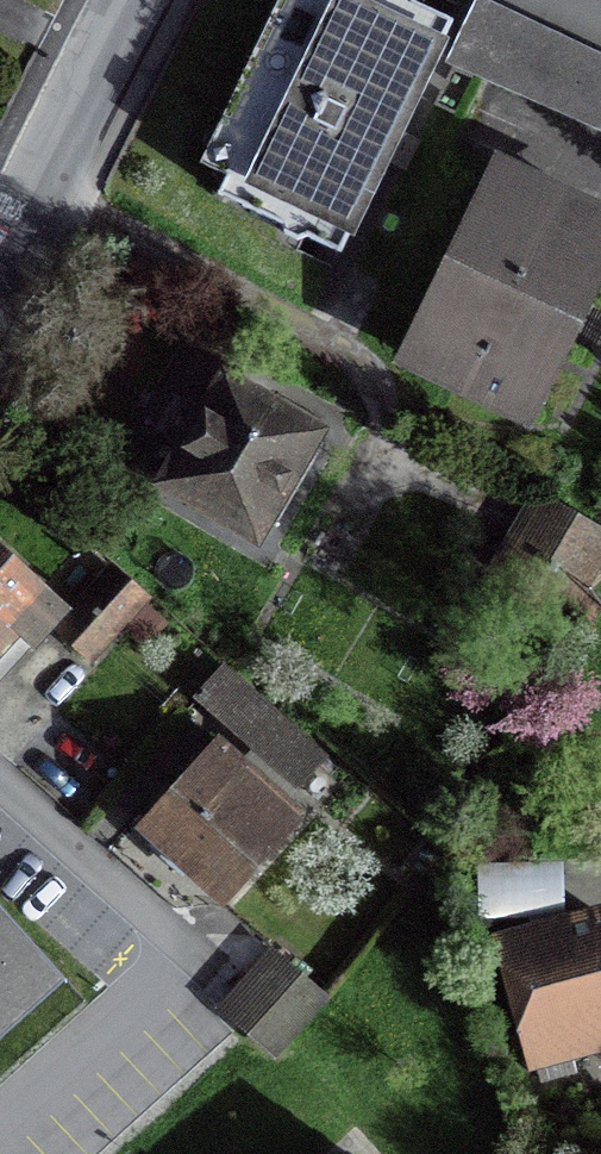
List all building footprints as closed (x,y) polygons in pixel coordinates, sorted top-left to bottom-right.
[(408,6),(407,0),(332,0),(312,42),(293,33),(244,134),(268,146),(238,209),(278,229),(281,238),(293,243),(302,240),(335,256),(448,25),(417,10),(408,6)] [(471,9),(446,62),(600,136),(600,71),(471,9)] [(600,254),(600,222),(497,172),(406,363),(522,419),(600,254)] [(180,455),(163,485),(251,538),(311,436),(222,384),(205,414),(202,412),(177,453),(180,455)] [(539,500),(515,541),(547,560),(526,597),(564,618),(600,554),(600,537),(539,500)] [(19,635),(28,644),(55,614),(0,564),(0,656),(19,635)] [(140,601),(109,573),(55,632),(86,660),(140,601)] [(294,737),(219,672),(194,699),(269,765),(294,737)] [(218,748),(143,831),(218,900),(288,823),(281,817),(287,811),(218,748)] [(600,1049),(600,929),(598,919),(500,945),(538,1084),(571,1075),(567,1058),(600,1049)] [(0,947),(0,1045),(49,999),(0,947)] [(271,956),(220,1014),(270,1058),(321,1000),(271,956)]
